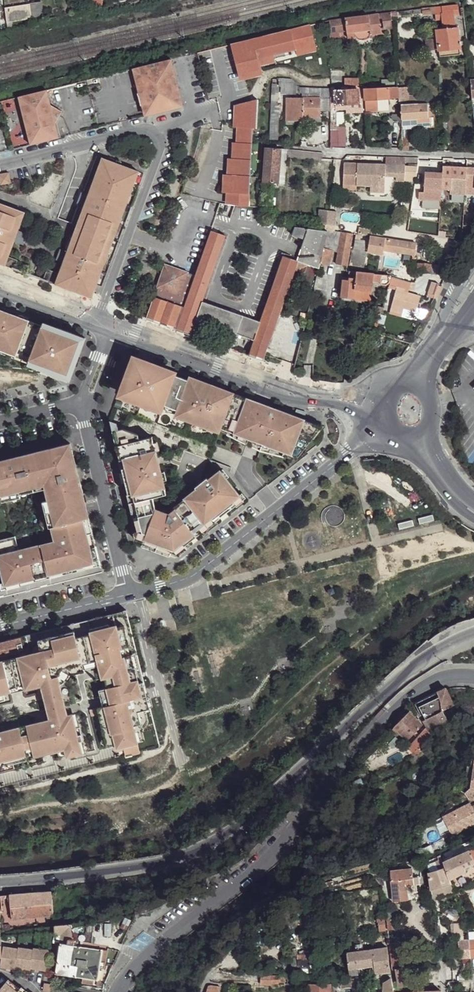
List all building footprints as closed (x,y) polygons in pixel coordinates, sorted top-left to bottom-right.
[(43,0),(28,2),(30,18),(45,16),(43,0)] [(30,18),(28,2),(6,6),(9,30),(15,28),(15,27),(14,21),(26,19),(26,18),(27,18),(28,18),(30,18)] [(436,7),(422,8),(423,14),(435,13),(436,19),(442,19),(443,28),(437,29),(439,50),(460,47),(458,27),(456,27),(455,14),(459,14),(458,5),(436,7)] [(392,12),(383,13),(383,21),(386,22),(392,20),(392,17),(392,12)] [(379,14),(346,18),(346,21),(347,24),(348,38),(381,32),(379,14)] [(346,18),(330,20),(331,31),(340,30),(340,25),(339,22),(346,21),(346,18)] [(311,25),(234,44),(237,64),(240,63),(240,76),(262,71),(261,69),(258,58),(275,54),(296,49),(296,51),(316,46),(311,25)] [(340,30),(331,31),(332,40),(341,39),(340,30)] [(460,47),(439,50),(440,57),(460,54),(460,47)] [(275,54),(258,58),(261,69),(278,65),(275,54)] [(184,106),(171,59),(134,69),(141,93),(139,93),(143,106),(144,106),(146,112),(149,111),(151,116),(184,106)] [(338,85),(330,86),(331,109),(336,109),(336,103),(335,90),(357,89),(356,85),(340,85),(338,85)] [(372,87),(365,88),(366,111),(378,111),(377,99),(399,97),(399,87),(399,86),(398,86),(375,87),(375,85),(372,86),(372,87)] [(404,86),(399,86),(399,97),(399,107),(401,106),(401,104),(409,103),(409,96),(405,96),(404,86)] [(357,89),(335,90),(336,103),(358,102),(358,108),(363,108),(363,89),(357,89)] [(47,90),(19,97),(31,144),(59,137),(55,123),(62,112),(55,107),(51,108),(47,90)] [(321,97),(287,96),(287,120),(307,120),(307,116),(321,116),(321,97)] [(259,99),(238,104),(237,126),(241,126),(240,142),(236,142),(235,157),(232,157),(231,173),(227,173),(226,191),(230,192),(229,202),(249,205),(250,193),(254,127),(257,127),(259,99)] [(434,102),(419,103),(419,118),(434,117),(434,102)] [(409,103),(401,104),(401,106),(401,119),(419,118),(419,103),(409,103)] [(280,106),(272,105),(270,139),(278,139),(280,106)] [(434,117),(419,118),(420,125),(434,124),(434,117)] [(281,148),(266,147),(263,182),(279,183),(281,148)] [(323,152),(287,149),(286,156),(287,156),(321,159),(323,152)] [(405,156),(388,155),(387,163),(397,164),(404,164),(405,156)] [(125,198),(128,199),(133,185),(139,171),(103,158),(98,171),(98,172),(89,198),(90,199),(86,212),(83,211),(73,238),(74,238),(69,252),(62,271),(60,271),(60,273),(47,268),(43,279),(92,298),(93,294),(96,285),(95,284),(108,251),(105,250),(115,224),(118,225),(123,211),(120,210),(125,198)] [(358,162),(345,162),(344,183),(357,184),(358,162)] [(386,163),(358,162),(357,184),(371,185),(385,185),(386,174),(386,163)] [(387,163),(386,163),(386,174),(397,174),(397,164),(387,163)] [(404,164),(397,164),(397,174),(397,179),(405,180),(406,164),(404,164)] [(444,165),(443,172),(426,171),(425,187),(443,188),(451,189),(467,189),(467,183),(473,183),(473,167),(444,165)] [(0,174),(0,177),(1,184),(11,181),(9,171),(0,174)] [(442,199),(443,188),(425,187),(425,198),(442,199)] [(8,256),(25,212),(0,203),(0,263),(14,269),(18,260),(8,256)] [(328,210),(320,209),(318,223),(326,225),(328,210)] [(337,211),(328,210),(326,225),(335,226),(337,211)] [(118,225),(115,224),(105,250),(108,251),(118,225)] [(326,229),(295,225),(293,233),(304,238),(298,259),(299,260),(304,262),(306,258),(308,258),(310,255),(323,259),(327,248),(331,234),(332,230),(326,229)] [(386,228),(374,226),(372,236),(385,238),(386,228)] [(226,235),(212,230),(196,274),(192,287),(185,305),(178,327),(177,329),(191,334),(197,318),(204,300),(226,235)] [(353,233),(341,231),(336,262),(348,264),(353,233)] [(372,236),(357,234),(353,257),(357,258),(359,247),(360,242),(385,246),(385,238),(372,236)] [(73,238),(71,237),(65,250),(69,252),(74,238),(73,238)] [(408,241),(385,238),(385,246),(384,249),(406,253),(406,250),(415,251),(416,243),(408,241)] [(373,250),(359,247),(357,258),(366,259),(371,260),(373,250)] [(332,249),(327,248),(323,259),(322,263),(330,266),(335,250),(332,249)] [(298,259),(284,255),(261,320),(255,339),(249,354),(264,359),(296,268),(298,269),(306,265),(307,263),(304,262),(299,260),(298,259)] [(323,259),(310,255),(308,258),(306,258),(304,262),(307,263),(320,268),(322,263),(323,259)] [(357,258),(353,257),(351,266),(364,267),(366,259),(357,258)] [(454,265),(419,262),(418,271),(448,273),(454,265)] [(156,295),(154,301),(148,317),(178,327),(185,305),(192,287),(196,274),(167,264),(156,295)] [(391,275),(350,270),(349,279),(343,279),(341,296),(354,298),(356,288),(372,291),(373,280),(379,281),(381,285),(386,285),(389,282),(391,277),(391,275)] [(406,289),(397,287),(391,309),(403,312),(405,307),(417,310),(420,296),(405,292),(406,289)] [(261,320),(204,300),(197,318),(255,339),(261,320)] [(417,310),(405,307),(403,312),(415,316),(417,310)] [(0,309),(0,353),(70,379),(84,338),(75,335),(53,326),(42,323),(42,325),(0,309)] [(133,355),(119,394),(153,408),(155,403),(164,407),(165,404),(179,409),(178,412),(186,415),(185,419),(211,429),(212,427),(214,422),(216,421),(223,423),(234,394),(133,355)] [(220,430),(220,431),(228,434),(261,450),(291,458),(297,460),(323,426),(272,408),(234,394),(223,423),(220,430)] [(216,421),(214,422),(212,427),(220,430),(223,423),(216,421)] [(153,498),(166,495),(152,437),(139,441),(138,435),(123,430),(112,432),(138,532),(134,533),(136,539),(144,543),(142,546),(170,557),(172,553),(179,556),(188,549),(185,546),(243,500),(220,471),(209,480),(207,478),(201,483),(202,485),(180,503),(182,505),(169,515),(156,510),(153,498)] [(89,517),(70,442),(0,459),(0,491),(1,495),(34,488),(34,490),(44,528),(52,526),(89,517)] [(34,488),(1,495),(3,501),(21,496),(21,494),(34,490),(34,488)] [(6,588),(101,564),(89,517),(52,526),(56,540),(19,550),(15,535),(0,539),(0,562),(6,588)] [(126,612),(97,619),(20,638),(22,644),(17,645),(19,653),(0,657),(0,786),(77,767),(160,747),(126,612)] [(445,688),(437,692),(439,697),(441,701),(421,710),(426,720),(430,729),(436,726),(446,720),(442,712),(454,705),(445,688)] [(439,697),(419,707),(421,710),(441,701),(439,697)] [(410,712),(396,726),(396,727),(400,730),(403,734),(409,739),(423,724),(410,712)] [(393,735),(386,741),(390,744),(397,738),(393,735)] [(459,817),(446,822),(453,837),(473,829),(473,807),(473,806),(457,813),(459,817)] [(457,813),(445,818),(446,822),(459,817),(457,813)] [(458,855),(464,867),(473,863),(473,847),(458,855)] [(458,855),(444,862),(445,865),(446,869),(450,879),(466,871),(464,867),(458,855)] [(412,869),(391,871),(394,901),(408,900),(406,879),(413,878),(412,869)] [(441,870),(429,873),(431,887),(451,883),(450,879),(446,869),(441,870)] [(52,891),(11,895),(14,919),(54,916),(52,891)] [(72,924),(56,926),(56,933),(63,935),(61,943),(72,945),(73,939),(76,940),(72,924)] [(365,938),(346,940),(348,950),(365,947),(365,938)] [(459,940),(460,958),(473,957),(473,939),(459,940)] [(402,942),(390,943),(391,944),(392,958),(403,956),(402,942)] [(72,945),(61,943),(57,974),(99,980),(102,949),(72,945)] [(20,949),(5,947),(3,957),(1,966),(17,969),(17,968),(32,970),(32,969),(47,971),(50,950),(35,948),(35,949),(20,947),(20,949)] [(388,948),(347,952),(349,973),(350,975),(359,974),(358,967),(374,965),(375,972),(390,971),(388,948)] [(300,955),(298,955),(297,955),(298,966),(299,972),(317,972),(317,965),(311,965),(311,954),(308,954),(307,951),(304,951),(303,951),(301,951),(300,951),(300,953),(300,955)] [(403,956),(392,958),(393,970),(397,970),(398,981),(399,983),(400,985),(403,986),(411,985),(412,984),(421,983),(420,974),(410,975),(409,967),(404,968),(403,956)] [(261,975),(251,974),(250,982),(261,983),(261,975)] [(273,976),(261,975),(261,983),(272,984),(272,983),(273,976)] [(279,976),(273,976),(272,983),(285,983),(285,975),(279,975),(279,976)] [(384,982),(384,991),(394,991),(391,979),(384,982)] [(7,983),(2,989),(0,988),(0,991),(19,991),(7,983)] [(310,984),(310,991),(331,991),(331,984),(310,984)]
